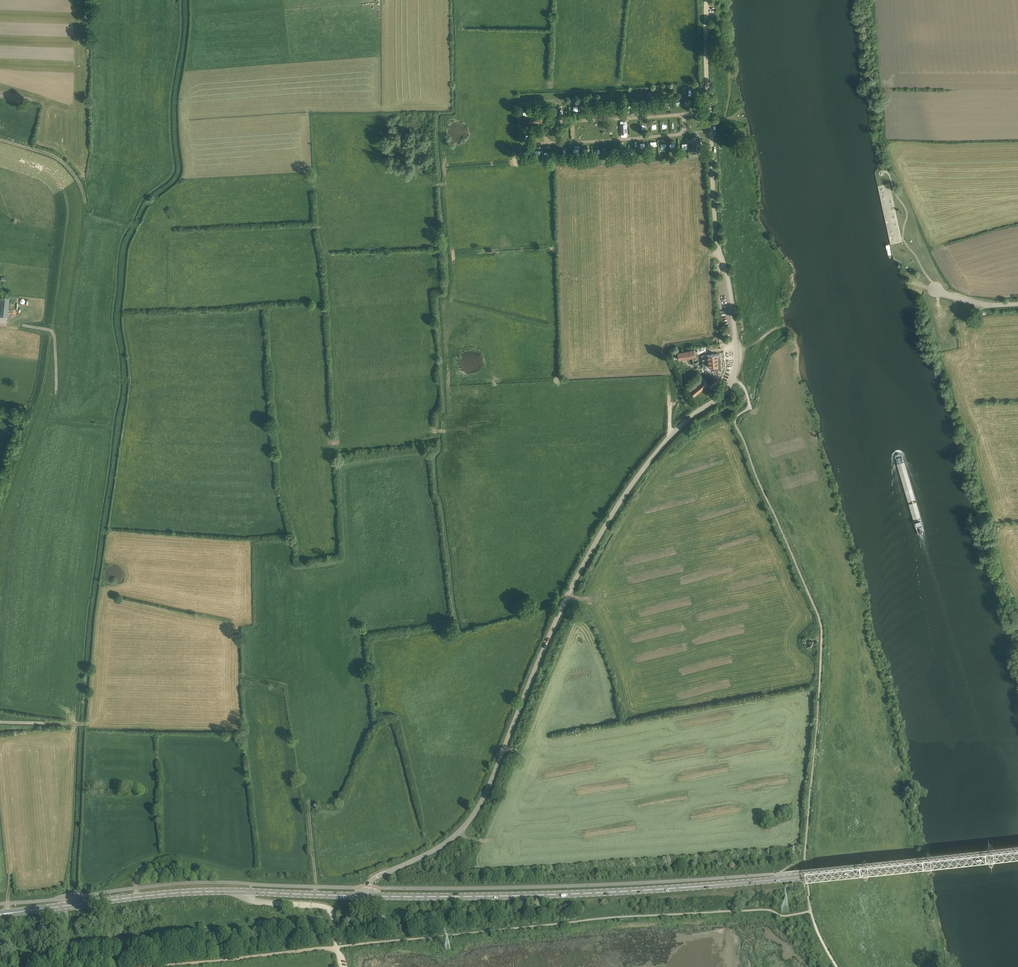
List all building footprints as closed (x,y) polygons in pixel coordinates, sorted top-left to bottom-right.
[(694,134),(688,138),(691,143),(691,148),(699,147),(698,140),(694,134)] [(7,316),(9,296),(0,295),(0,316),(7,316)] [(677,352),(679,359),(696,356),(694,349),(677,352)] [(708,354),(702,355),(703,366),(709,365),(709,366),(711,365),(711,369),(716,369),(721,369),(719,353),(714,354),(708,354)] [(691,391),(695,396),(708,385),(704,380),(703,381),(700,378),(695,382),(695,383),(689,389),(691,391)] [(813,641),(806,637),(802,644),(809,648),(813,641)] [(984,854),(986,865),(986,867),(987,868),(988,870),(989,871),(990,871),(991,871),(992,869),(993,867),(993,866),(993,863),(992,853),(991,851),(989,849),(988,848),(987,848),(986,849),(985,851),(984,854)]
